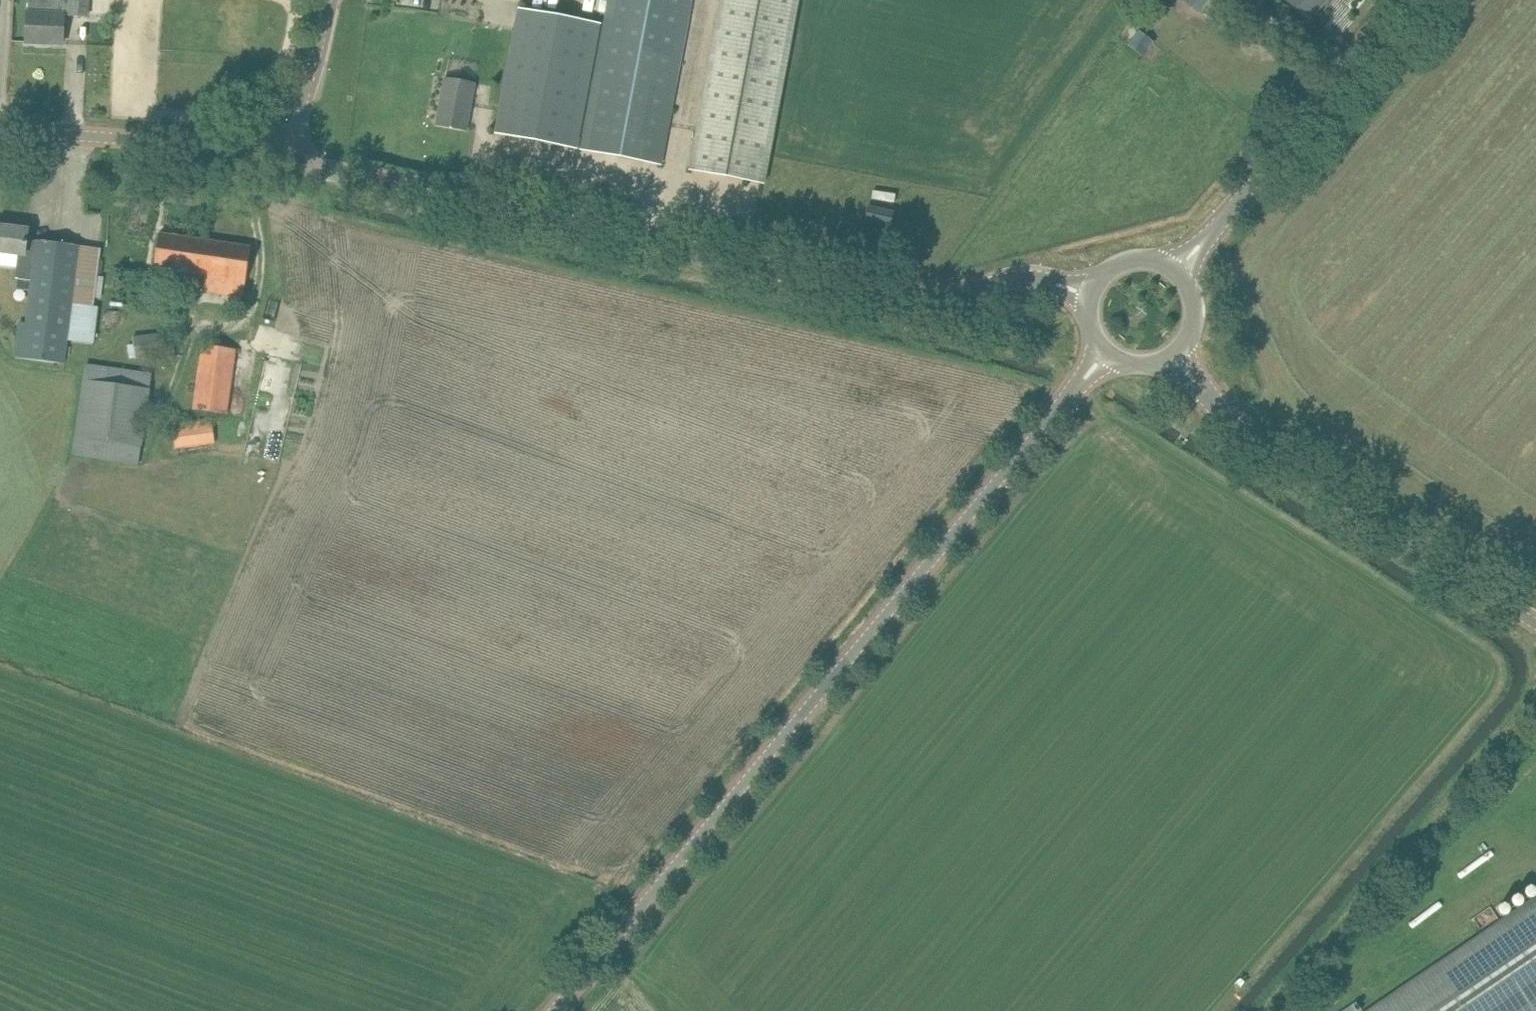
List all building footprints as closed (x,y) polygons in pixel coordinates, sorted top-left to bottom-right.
[(27,42),(63,43),(64,15),(87,16),(88,0),(29,0),(27,42)] [(494,132),(581,149),(661,164),(691,0),(607,0),(602,24),(519,8),(514,31),(498,110),(494,132)] [(691,168),(764,182),(798,0),(722,0),(691,168)] [(1183,1),(1199,13),(1209,0),(1184,0),(1183,1)] [(1295,5),(1294,6),(1309,19),(1325,0),(1289,0),(1295,5)] [(1128,44),(1144,55),(1156,41),(1140,29),(1128,44)] [(446,78),(437,125),(466,130),(475,84),(446,78)] [(865,221),(891,227),(894,212),(868,206),(865,221)] [(64,365),(68,340),(94,343),(99,306),(93,305),(100,248),(37,240),(37,241),(27,240),(28,229),(16,227),(17,223),(0,221),(0,253),(23,256),(20,280),(32,282),(26,325),(20,324),(15,359),(64,365)] [(160,233),(157,252),(155,268),(205,275),(203,290),(244,296),(251,246),(160,233)] [(136,358),(136,360),(175,355),(172,330),(133,335),(134,345),(136,358)] [(201,344),(194,410),(229,414),(237,349),(201,344)] [(72,456),(140,465),(153,372),(86,363),(72,456)] [(172,423),(175,448),(214,443),(210,417),(172,423)] [(1366,1010),(1535,1010),(1535,895),(1366,1010)]
